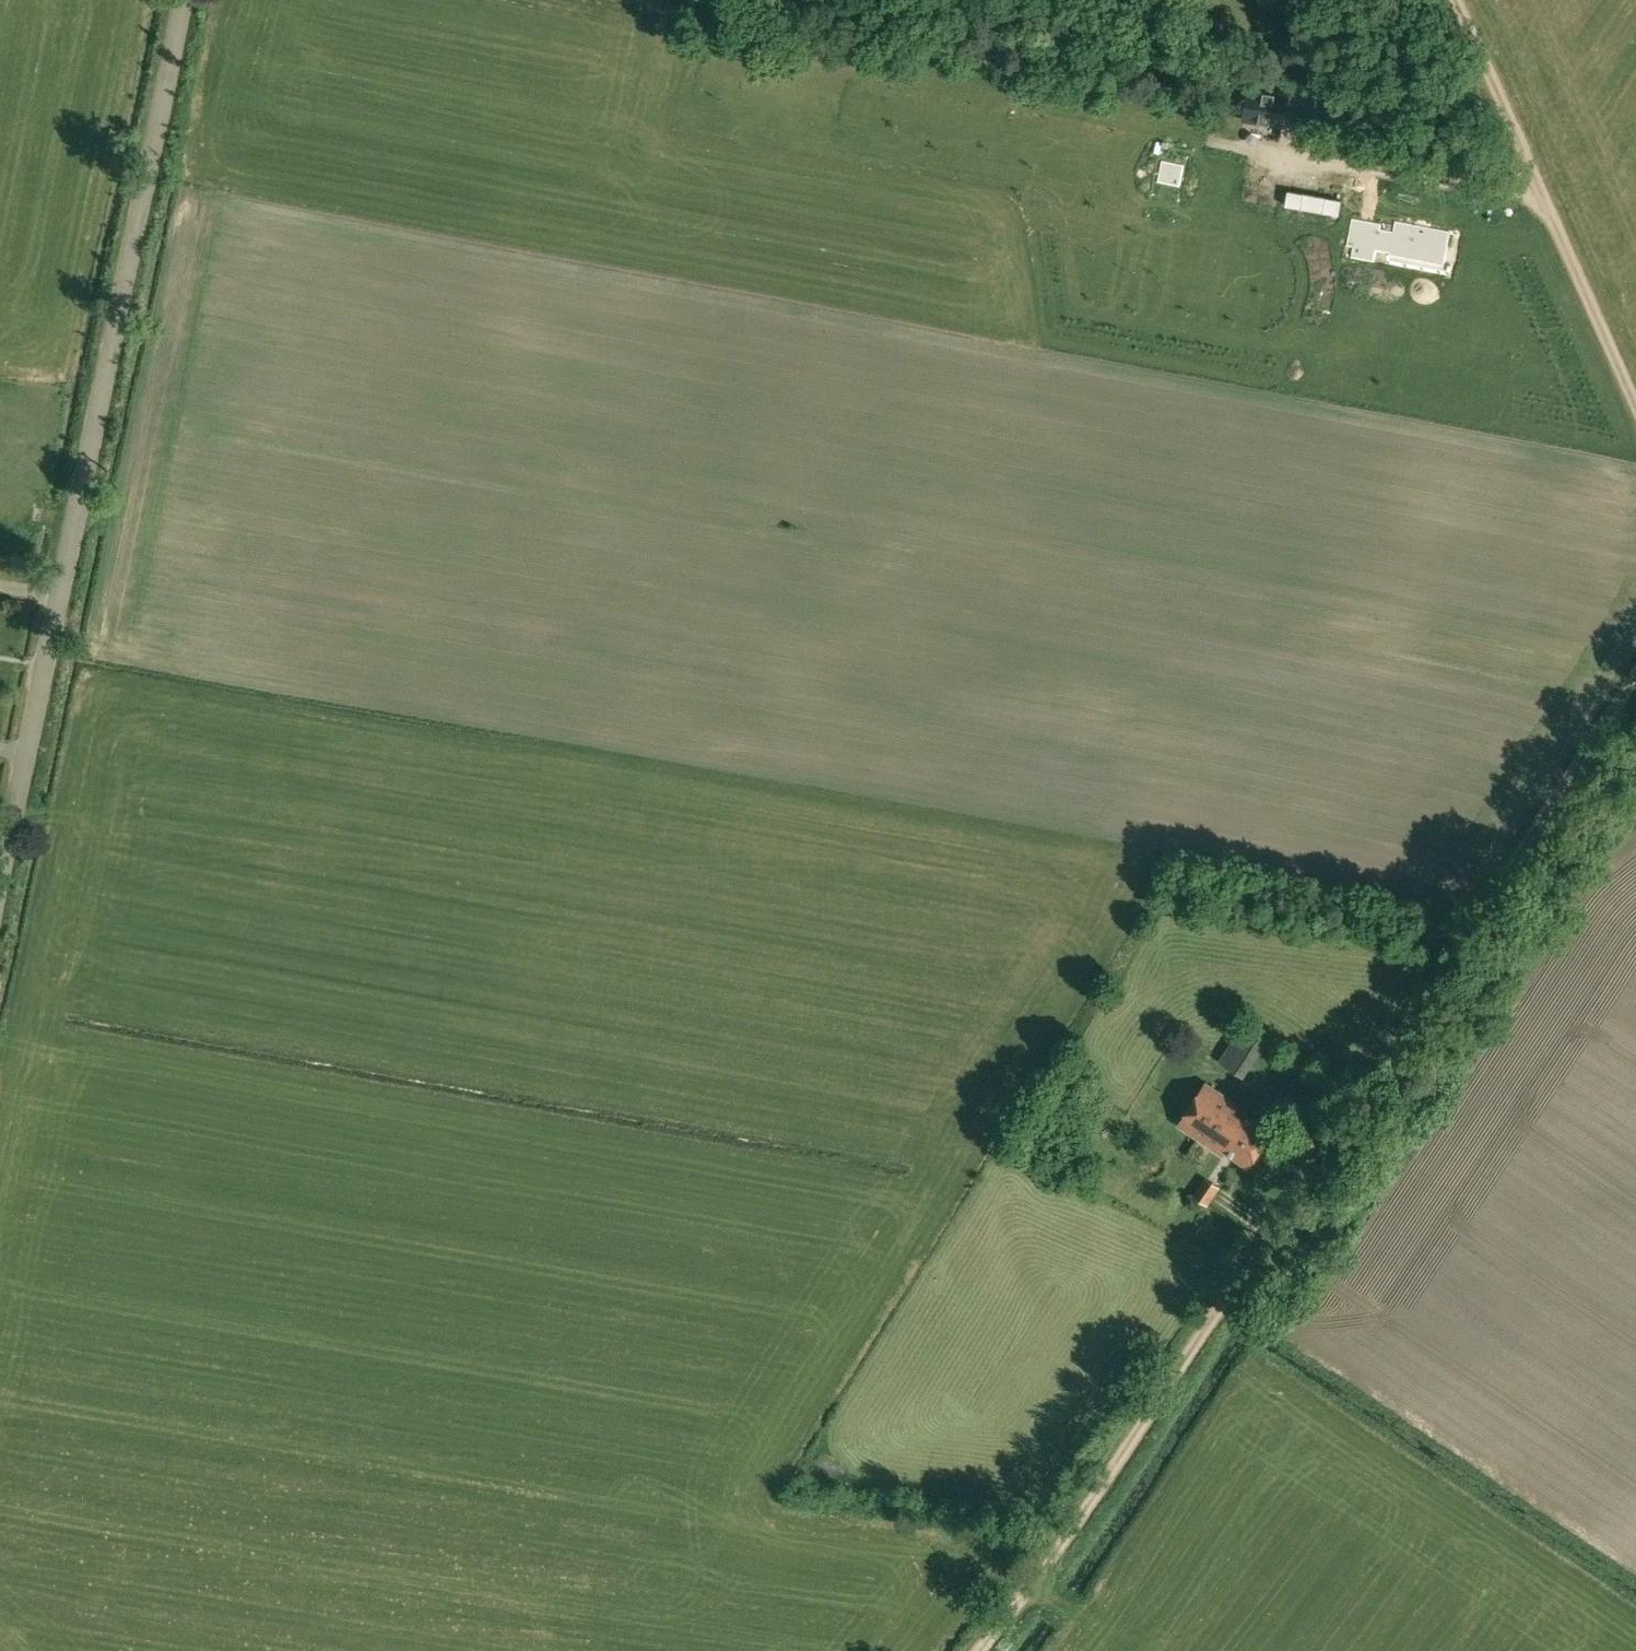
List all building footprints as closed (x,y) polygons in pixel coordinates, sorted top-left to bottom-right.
[(1253,112),(1252,118),(1281,123),(1286,94),(1248,87),(1244,110),(1253,112)] [(1184,165),(1162,161),(1158,182),(1180,186),(1184,165)] [(1444,268),(1449,233),(1394,223),(1392,234),(1379,232),(1380,227),(1351,221),(1346,250),(1353,252),(1351,262),(1374,266),(1376,254),(1389,256),(1389,258),(1444,268)] [(1220,1061),(1242,1075),(1267,1037),(1245,1022),(1220,1061)] [(1220,1146),(1249,1165),(1271,1131),(1242,1112),(1244,1108),(1206,1083),(1178,1125),(1217,1150),(1220,1146)] [(1214,1192),(1202,1183),(1194,1195),(1207,1203),(1214,1192)]
